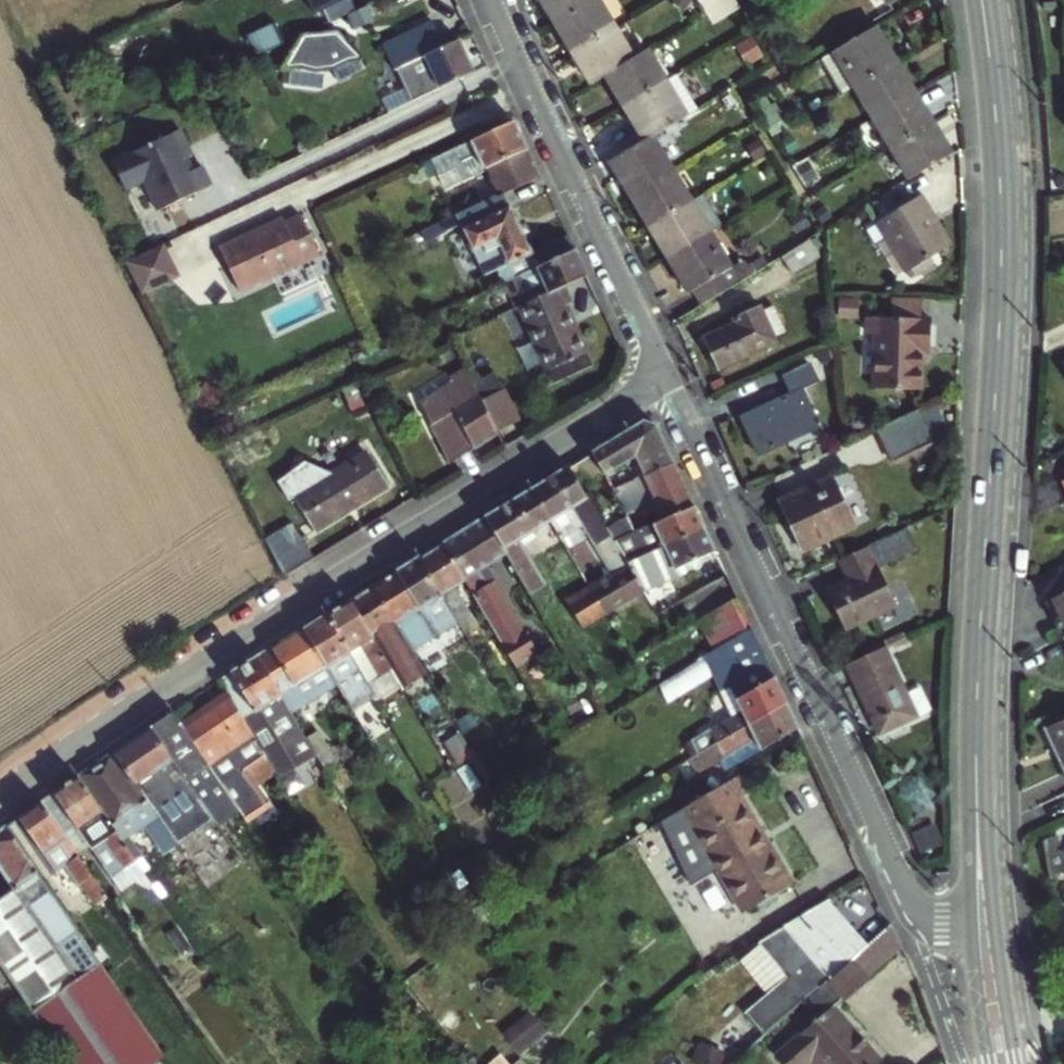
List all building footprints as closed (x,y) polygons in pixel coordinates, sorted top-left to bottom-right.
[(314,12),(340,0),(308,0),(314,12)] [(554,24),(595,0),(540,0),(554,24)] [(572,54),(614,28),(597,0),(595,0),(554,24),(572,54)] [(703,12),(722,0),(696,0),(703,12)] [(706,17),(712,25),(738,9),(732,0),(722,0),(703,12),(706,17)] [(889,10),(905,0),(883,0),(889,10)] [(368,3),(348,13),(354,25),(374,15),(368,3)] [(412,102),(474,72),(458,39),(443,46),(431,20),(382,42),(394,68),(396,67),(412,102)] [(249,37),(257,56),(285,43),(276,24),(249,37)] [(591,85),(606,77),(633,60),(614,28),(572,54),(591,85)] [(855,92),(898,67),(877,31),(822,64),(843,100),(855,92)] [(337,32),(305,33),(301,41),(284,53),(279,61),(281,65),(306,70),(328,70),(340,65),(345,60),(337,32)] [(606,77),(624,107),(666,82),(648,51),(633,60),(606,77)] [(916,96),(898,67),(855,92),(873,122),(916,96)] [(698,110),(677,75),(666,82),(687,117),(698,110)] [(644,141),(651,137),(687,117),(666,82),(624,107),(644,141)] [(873,122),(892,153),(935,127),(916,96),(873,122)] [(512,121),(430,160),(436,174),(455,165),(461,179),(482,169),(487,180),(495,197),(503,194),(538,178),(512,121)] [(911,185),(955,160),(935,127),(892,153),(911,185)] [(180,131),(112,163),(126,192),(144,183),(158,212),(211,187),(202,167),(193,171),(187,159),(192,157),(180,131)] [(609,162),(631,197),(673,173),(651,137),(644,141),(609,162)] [(442,187),(461,179),(455,165),(436,174),(442,187)] [(673,173),(631,197),(649,228),(692,204),(673,173)] [(475,186),(482,203),(495,197),(487,180),(475,186)] [(498,247),(506,264),(530,252),(503,194),(495,197),(482,203),(442,222),(447,231),(459,225),(471,251),(483,246),(486,252),(498,247)] [(924,196),(919,199),(935,227),(940,224),(924,196)] [(889,238),(909,273),(953,247),(940,224),(935,227),(919,199),(870,225),(880,243),(885,241),(889,238)] [(692,204),(649,228),(669,259),(711,235),(692,204)] [(238,291),(318,256),(300,216),(285,224),(282,219),(218,247),(238,291)] [(514,310),(519,308),(563,287),(585,277),(566,235),(530,252),(506,264),(512,279),(502,284),(514,310)] [(705,304),(758,273),(753,265),(747,268),(743,262),(732,269),(711,235),(669,259),(690,295),(697,292),(705,304)] [(889,238),(885,241),(904,276),(909,273),(889,238)] [(794,276),(822,261),(812,244),(785,260),(794,276)] [(126,263),(141,295),(178,278),(162,245),(126,263)] [(563,287),(519,308),(546,369),(585,352),(563,305),(570,302),(563,287)] [(892,319),(921,320),(922,297),(893,296),(892,319)] [(204,305),(201,297),(190,303),(193,310),(204,305)] [(736,325),(707,338),(720,368),(775,342),(773,336),(761,312),(758,306),(733,318),(736,325)] [(772,307),(761,312),(773,336),(783,331),(772,307)] [(892,319),(868,318),(867,335),(875,335),(872,388),(920,390),(922,355),(927,355),(929,320),(921,320),(892,319)] [(792,395),(742,418),(759,454),(821,424),(804,386),(818,379),(812,365),(784,377),(792,395)] [(479,399),(463,368),(449,376),(450,381),(417,401),(448,462),(497,433),(496,431),(479,399)] [(500,387),(479,399),(496,431),(516,418),(500,387)] [(919,410),(879,429),(894,461),(934,441),(919,410)] [(210,427),(218,442),(232,434),(225,420),(210,427)] [(590,452),(614,493),(674,465),(654,425),(640,422),(590,452)] [(623,513),(614,493),(590,452),(566,467),(613,544),(625,537),(632,533),(623,513)] [(387,486),(365,453),(294,496),(315,530),(387,486)] [(614,493),(623,513),(653,499),(663,520),(693,507),(674,465),(614,493)] [(613,544),(566,467),(529,489),(548,521),(559,539),(560,540),(582,526),(612,579),(590,591),(605,615),(642,592),(625,563),(613,544)] [(830,477),(779,502),(802,552),(855,528),(830,477)] [(548,521),(529,489),(514,498),(483,517),(505,553),(530,594),(545,585),(518,540),(534,530),(548,521)] [(638,545),(642,556),(704,529),(693,507),(663,520),(632,533),(625,537),(630,548),(638,545)] [(464,579),(516,667),(559,643),(544,618),(524,630),(484,566),(505,553),(483,517),(442,542),(464,579)] [(263,539),(265,542),(294,524),(292,521),(263,539)] [(265,542),(282,577),(311,559),(294,524),(265,542)] [(908,528),(839,561),(849,581),(827,591),(846,631),(898,606),(880,567),(918,549),(908,528)] [(680,567),(714,553),(704,529),(642,556),(625,563),(642,592),(644,594),(677,580),(674,570),(680,567)] [(453,585),(464,579),(442,542),(420,557),(443,595),(458,621),(465,633),(478,625),(453,585)] [(443,595),(420,557),(372,585),(411,649),(434,635),(443,647),(465,633),(458,621),(447,628),(431,602),(443,595)] [(684,577),(680,567),(674,570),(677,580),(684,577)] [(725,573),(683,597),(697,621),(736,597),(725,573)] [(349,600),(392,671),(403,690),(421,679),(405,653),(411,649),(372,585),(349,600)] [(582,629),(605,615),(590,591),(568,603),(582,629)] [(1063,632),(1063,594),(1049,602),(1051,606),(1048,607),(1055,621),(1058,619),(1063,632)] [(715,646),(752,624),(737,599),(700,621),(715,646)] [(392,671),(349,600),(327,614),(369,685),(392,671)] [(352,709),(376,695),(369,685),(327,614),(304,627),(338,684),(352,709)] [(338,684),(304,627),(257,656),(291,713),(307,703),(304,697),(316,690),(319,696),(338,684)] [(705,658),(713,674),(719,687),(727,683),(740,711),(684,744),(691,758),(785,702),(751,628),(705,656),(705,658)] [(884,649),(846,667),(878,738),(916,720),(884,649)] [(220,679),(230,696),(258,742),(262,749),(277,774),(313,751),(299,727),(291,713),(257,656),(220,679)] [(713,674),(705,658),(658,686),(666,701),(713,674)] [(304,697),(307,703),(319,696),(316,690),(304,697)] [(230,696),(184,727),(216,773),(222,769),(231,763),(235,769),(262,749),(258,742),(230,696)] [(785,702),(691,758),(698,772),(718,760),(724,770),(797,727),(785,702)] [(173,761),(200,800),(209,814),(216,823),(240,807),(233,797),(216,773),(184,727),(173,711),(150,727),(173,761)] [(1051,729),(1063,756),(1063,723),(1051,729)] [(183,810),(200,800),(173,761),(150,727),(113,752),(137,788),(153,776),(167,797),(172,793),(183,810)] [(330,746),(316,755),(338,792),(352,784),(330,746)] [(78,775),(136,860),(142,856),(133,843),(127,834),(146,821),(152,830),(178,868),(189,862),(137,788),(113,752),(78,775)] [(226,775),(235,769),(231,763),(222,769),(226,775)] [(78,775),(41,801),(75,849),(87,842),(91,847),(102,841),(122,869),(136,860),(78,775)] [(688,805),(750,909),(792,884),(741,797),(748,794),(736,776),(688,805)] [(98,904),(108,898),(75,849),(41,801),(7,825),(44,880),(56,872),(57,873),(66,867),(82,891),(87,888),(98,904)] [(688,805),(677,811),(739,915),(750,909),(688,805)] [(127,834),(133,843),(152,830),(146,821),(127,834)] [(1,967),(41,1023),(69,1063),(155,1063),(165,1057),(108,974),(44,880),(7,825),(0,830),(0,869),(13,887),(0,897),(0,966),(1,967)] [(1054,838),(1041,844),(1046,880),(1063,872),(1063,852),(1062,853),(1054,838)] [(102,841),(91,847),(111,878),(122,869),(102,841)] [(664,889),(655,874),(646,880),(653,893),(664,889)] [(490,898),(472,910),(473,912),(483,928),(502,917),(490,898)] [(834,920),(838,917),(824,902),(820,904),(834,920)] [(820,904),(771,933),(803,970),(758,1010),(772,1025),(776,1021),(801,999),(848,957),(863,945),(838,917),(834,920),(820,904)] [(848,957),(864,975),(898,944),(888,922),(863,945),(848,957)] [(808,1059),(816,1052),(826,1063),(878,1063),(881,1062),(832,1003),(838,998),(840,1001),(868,978),(864,975),(848,957),(801,999),(816,1017),(775,1052),(784,1063),(802,1063),(808,1059)] [(507,1032),(527,1052),(552,1028),(533,1007),(507,1032)] [(808,1059),(812,1063),(826,1063),(816,1052),(808,1059)]
